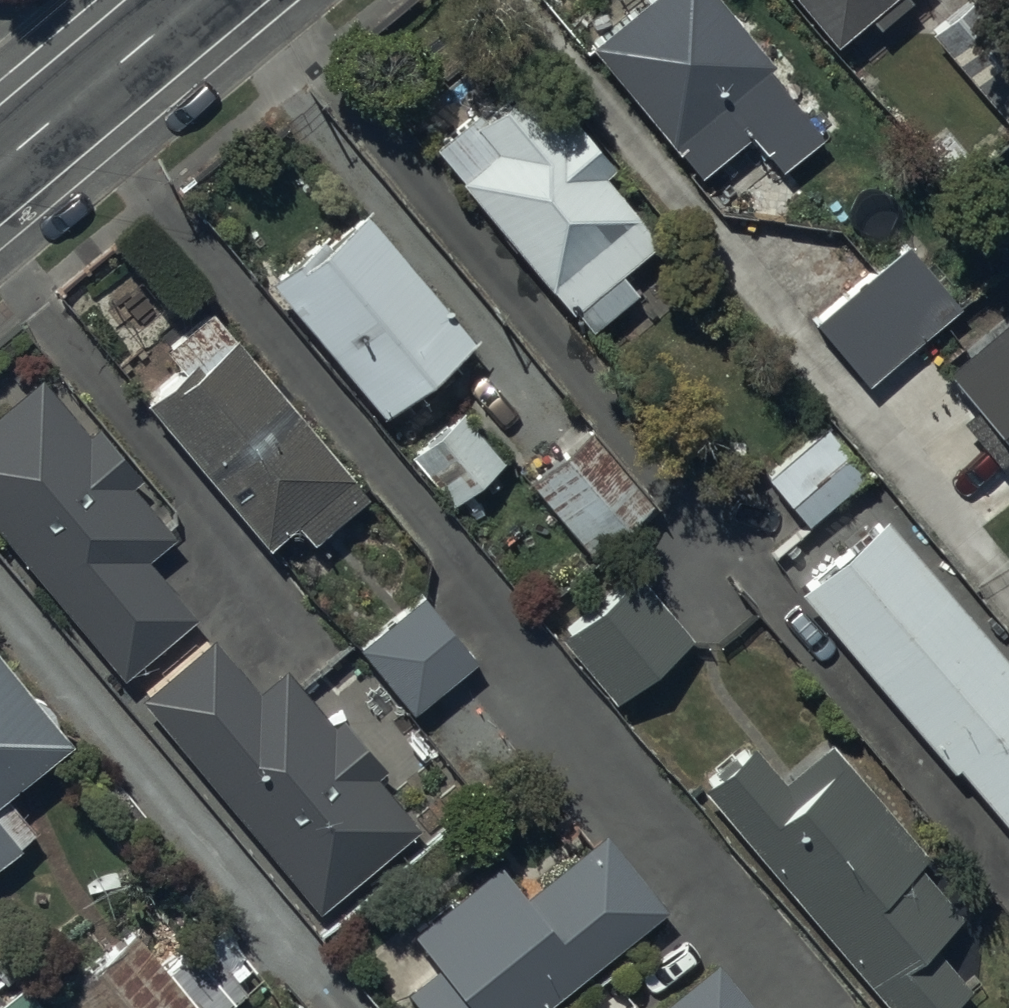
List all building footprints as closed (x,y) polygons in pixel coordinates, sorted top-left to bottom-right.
[(719,0),(628,0),(583,37),(694,170),(745,128),(777,167),(821,131),(761,60),(765,56),(719,0)] [(830,33),(870,0),(803,0),(830,33)] [(566,108),(555,117),(515,76),(478,107),(473,100),(429,141),(458,173),(454,176),(567,307),(571,305),(587,325),(630,288),(615,269),(654,236),(599,167),(607,160),(566,108)] [(320,229),(265,272),(384,410),(470,335),(361,208),(327,237),(320,229)] [(902,240),(809,315),(864,380),(958,303),(902,240)] [(366,490),(209,303),(163,341),(181,363),(143,394),(265,540),(294,516),(310,536),(366,490)] [(941,364),(1008,446),(1008,309),(941,364)] [(41,370),(0,405),(0,531),(123,676),(199,613),(149,554),(174,533),(130,481),(141,474),(95,419),(87,425),(41,370)] [(502,456),(462,409),(409,453),(449,501),(502,456)] [(823,421),(762,469),(805,521),(864,471),(823,421)] [(587,425),(528,475),(590,551),(650,501),(587,425)] [(880,515),(794,587),(945,768),(952,761),(1008,829),(1008,663),(880,515)] [(634,568),(557,633),(612,698),(689,634),(634,568)] [(424,591),(358,641),(411,707),(476,654),(424,591)] [(384,764),(340,713),(331,720),(288,663),(256,687),(213,631),(137,689),(315,905),(415,821),(377,772),(384,764)] [(0,655),(0,853),(34,824),(4,788),(65,736),(0,655)] [(829,735),(779,776),(751,742),(703,783),(890,1007),(937,1007),(964,986),(925,939),(968,903),(829,735)] [(417,929),(439,960),(406,984),(424,1007),(538,1007),(616,947),(611,940),(663,902),(603,829),(524,891),(498,859),(417,929)] [(54,986),(71,1007),(202,1007),(137,923),(54,986)] [(718,955),(648,1007),(759,1007),(718,955)] [(0,995),(0,1007),(44,1007),(19,978),(0,995)]
